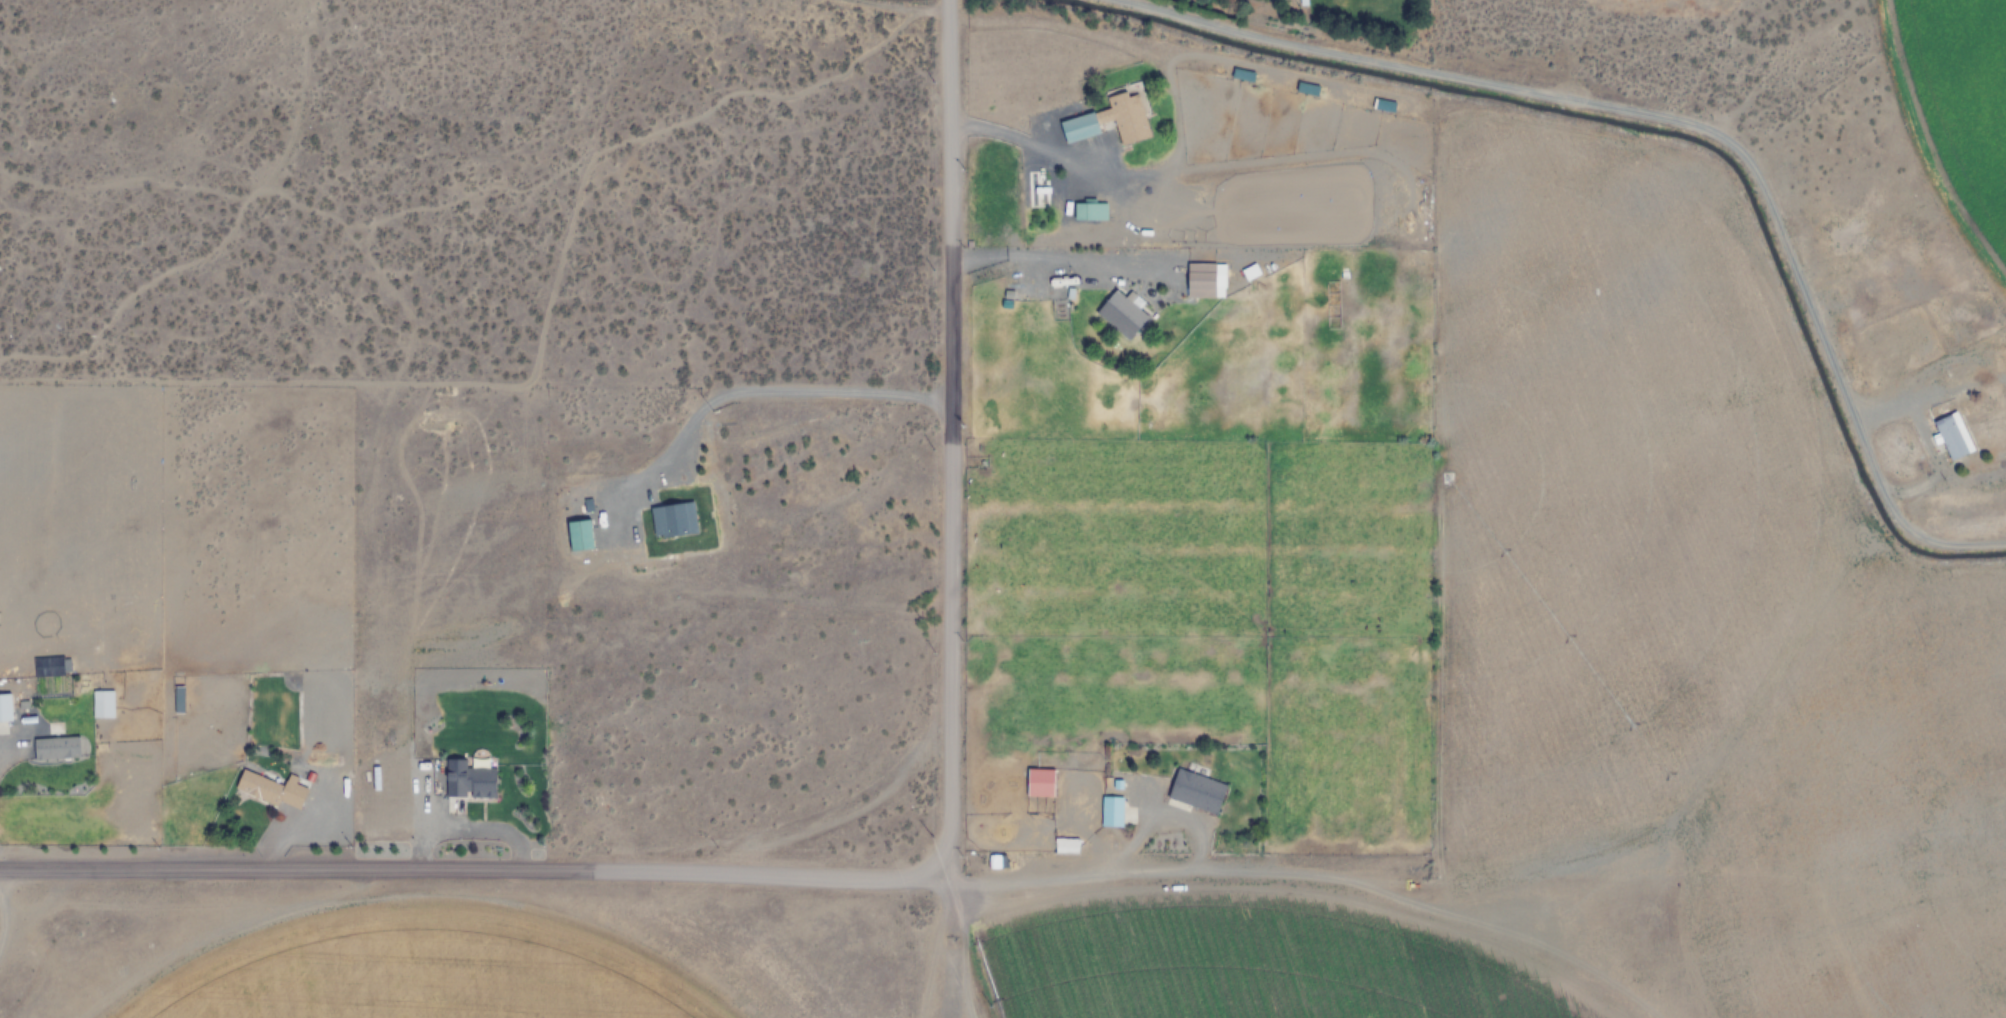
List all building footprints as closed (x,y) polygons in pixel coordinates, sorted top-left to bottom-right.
[(1252,72),(1232,72),(1232,80),(1252,80),(1252,72)] [(1316,96),(1317,87),(1297,84),(1296,94),(1316,96)] [(1120,146),(1152,137),(1138,85),(1105,94),(1120,146)] [(1099,136),(1094,114),(1060,122),(1065,144),(1099,136)] [(1026,171),(1026,209),(1048,209),(1048,171),(1026,171)] [(1073,220),(1105,220),(1105,204),(1073,204),(1073,220)] [(1214,264),(1187,264),(1187,299),(1214,299),(1214,264)] [(1094,315),(1128,342),(1148,317),(1115,289),(1094,315)] [(1972,452),(1956,412),(1933,422),(1949,461),(1972,452)] [(1916,438),(1929,431),(1922,418),(1909,425),(1916,438)] [(650,506),(654,538),(697,533),(693,501),(650,506)] [(593,549),(590,520),(568,521),(570,551),(593,549)] [(174,713),(184,713),(184,686),(174,686),(174,713)] [(11,721),(11,694),(0,694),(0,721),(11,721)] [(80,759),(79,737),(33,738),(34,760),(80,759)] [(495,769),(457,769),(457,760),(441,761),(441,798),(496,797),(495,769)] [(277,806),(278,802),(300,810),(308,789),(295,784),(297,778),(288,774),(284,786),(242,770),(235,791),(277,806)] [(1054,770),(1027,770),(1027,796),(1054,796),(1054,770)] [(1217,814),(1226,785),(1177,770),(1168,800),(1217,814)] [(1122,797),(1100,797),(1100,826),(1122,826),(1122,797)]
